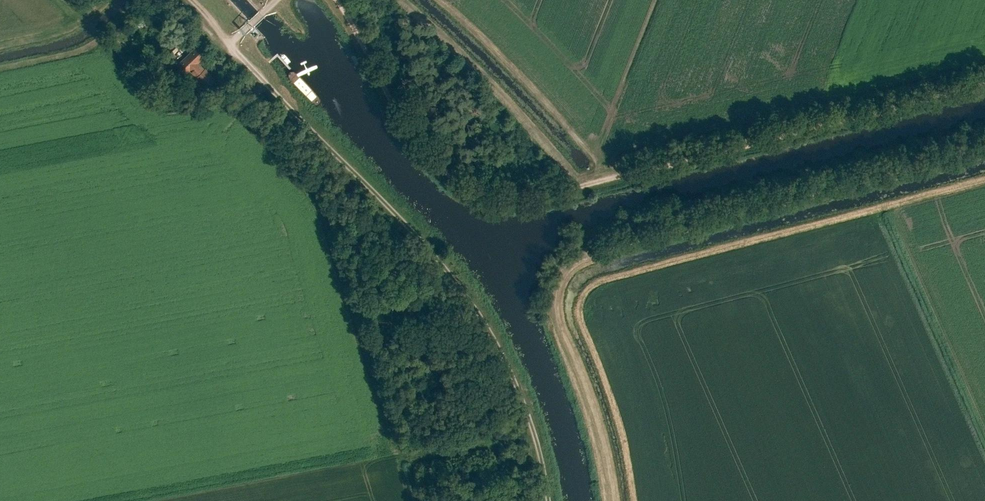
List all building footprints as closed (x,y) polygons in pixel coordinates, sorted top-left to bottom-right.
[(199,63),(205,57),(197,48),(178,66),(180,68),(176,72),(180,76),(184,73),(186,75),(190,71),(207,90),(209,88),(213,92),(221,86),(199,63)] [(180,80),(172,72),(160,84),(168,92),(180,80)]
